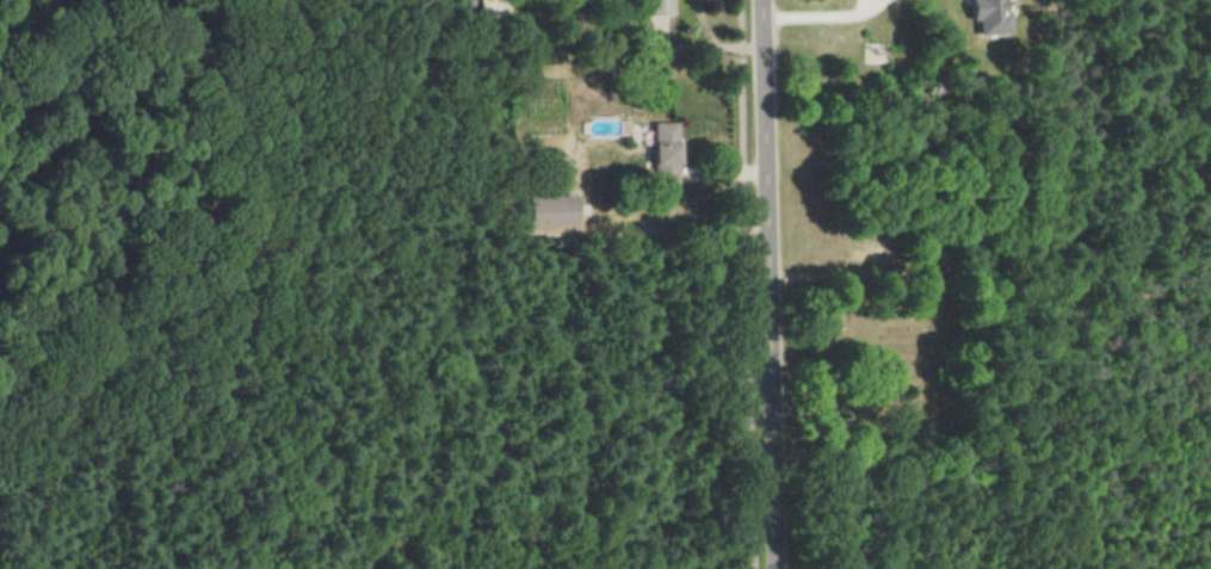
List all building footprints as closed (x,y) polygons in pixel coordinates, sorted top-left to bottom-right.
[(672,0),(648,0),(648,16),(672,15),(672,0)] [(1008,12),(1001,12),(1001,0),(965,0),(965,20),(975,20),(975,35),(1008,35),(1008,12)] [(647,165),(652,166),(652,186),(673,186),(674,123),(648,122),(647,165)] [(570,197),(526,197),(526,226),(570,226),(570,197)]
